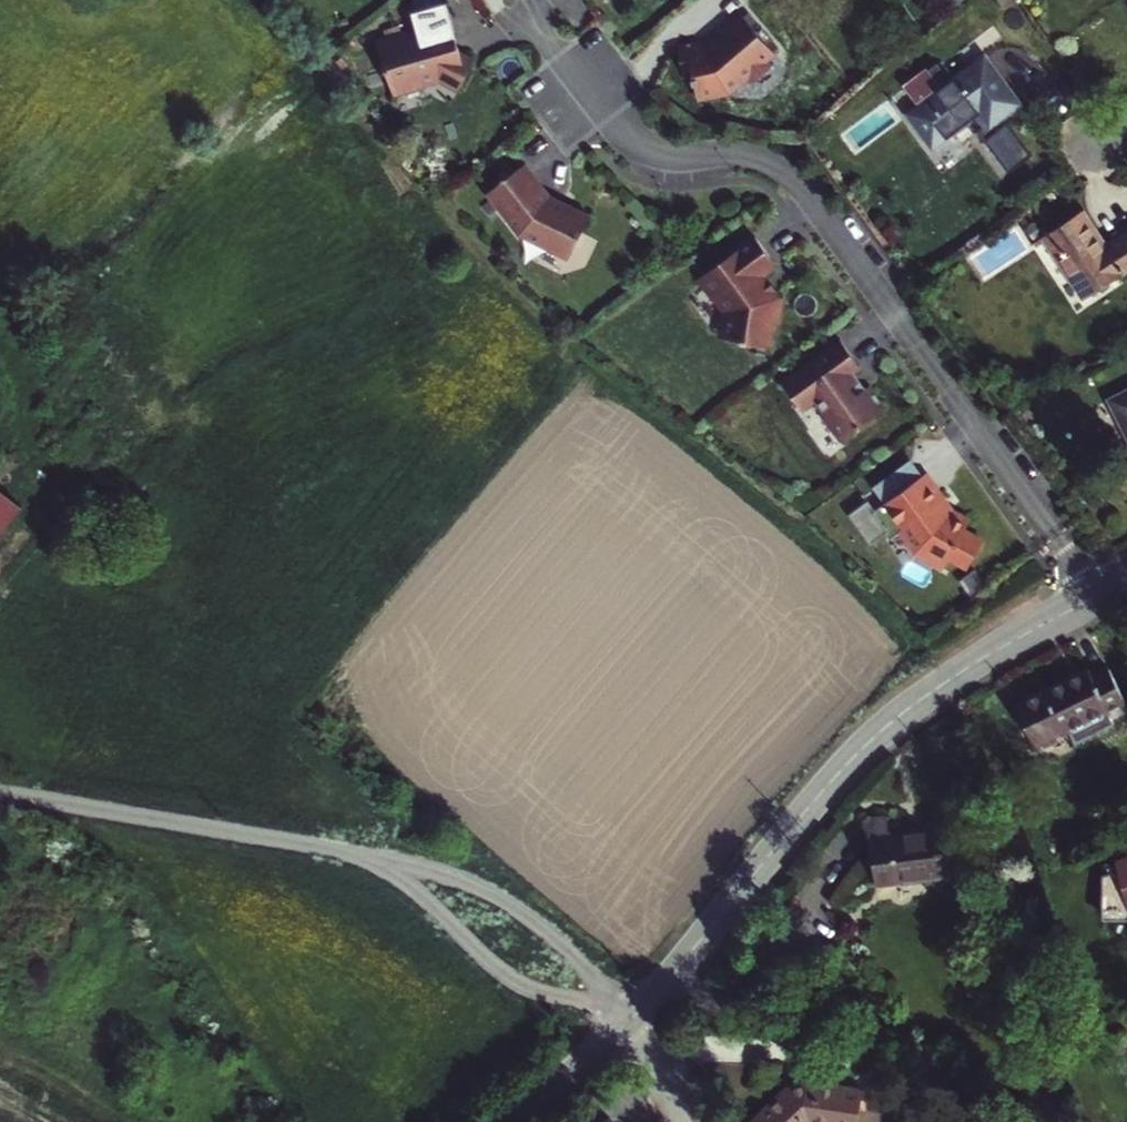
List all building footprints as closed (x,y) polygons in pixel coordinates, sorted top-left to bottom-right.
[(452,31),(445,1),(412,9),(417,30),(405,33),(404,29),(375,36),(388,88),(415,82),(415,80),(435,75),(455,87),(471,61),(453,51),(449,32),(452,31)] [(699,41),(678,45),(682,67),(691,65),(693,75),(694,80),(696,90),(701,93),(724,89),(743,75),(753,80),(765,71),(766,63),(764,60),(773,54),(743,13),(718,31),(720,35),(707,45),(700,46),(699,41)] [(1021,102),(984,52),(949,78),(936,61),(909,81),(908,87),(919,101),(906,111),(933,146),(965,122),(1003,175),(1032,154),(1003,115),(1021,102)] [(549,194),(524,161),(487,190),(519,231),(562,252),(571,249),(589,214),(549,194)] [(1083,296),(1126,267),(1126,228),(1105,242),(1083,208),(1042,234),(1083,296)] [(776,261),(756,234),(698,276),(714,298),(717,296),(729,312),(725,335),(741,338),(741,340),(769,345),(774,321),(779,322),(784,296),(777,294),(761,272),(776,261)] [(841,336),(840,337),(841,339),(784,380),(800,402),(813,393),(828,413),(826,414),(842,437),(887,404),(870,381),(864,386),(857,377),(857,376),(857,375),(856,375),(856,374),(856,373),(855,373),(855,372),(854,371),(853,371),(853,370),(852,370),(851,370),(859,364),(860,365),(861,364),(841,336)] [(813,393),(800,402),(803,406),(814,398),(826,414),(828,413),(813,393)] [(1114,400),(1126,425),(1126,394),(1114,400)] [(900,445),(862,472),(873,488),(911,461),(900,445)] [(928,480),(913,459),(911,461),(873,488),(879,495),(870,502),(879,515),(889,517),(892,514),(907,535),(935,550),(939,543),(957,553),(972,526),(953,516),(957,509),(939,499),(926,481),(928,480)] [(21,508),(0,492),(0,535),(21,508)] [(1088,667),(1020,702),(1041,743),(1072,727),(1079,740),(1126,715),(1126,703),(1108,667),(1092,675),(1088,667)] [(941,827),(913,830),(905,831),(903,823),(900,820),(897,817),(894,815),(890,815),(867,819),(876,884),(947,874),(963,872),(957,834),(957,833),(957,832),(956,831),(955,830),(954,830),(954,829),(953,829),(952,828),(951,828),(950,828),(941,829),(941,827)] [(1121,850),(1123,858),(1121,858),(1124,867),(1105,871),(1102,913),(1126,916),(1126,915),(1126,849),(1121,850)] [(863,1088),(809,1081),(786,1087),(752,1121),(859,1121),(863,1088)]
